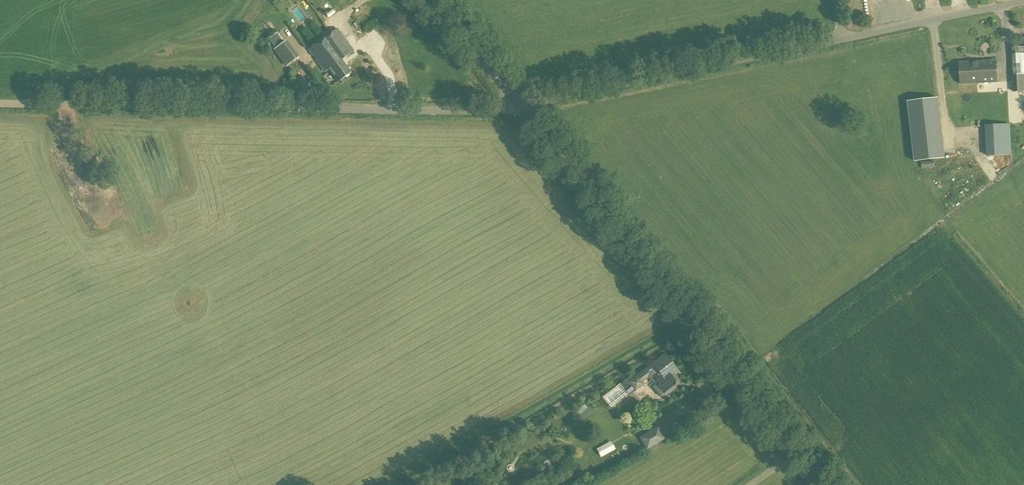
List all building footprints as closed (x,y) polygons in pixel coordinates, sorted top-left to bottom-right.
[(278,1),(279,8),(289,7),(288,3),(303,1),(303,0),(286,0),(278,1)] [(335,64),(345,77),(352,72),(343,59),(354,51),(343,36),(348,33),(342,25),(329,34),(342,51),(333,57),(337,62),(335,64)] [(284,42),(277,32),(268,39),(275,49),(274,50),(286,66),(299,57),(286,40),(284,42)] [(338,82),(345,77),(335,64),(337,62),(333,57),(342,51),(329,34),(308,49),(325,72),(329,69),(338,82)] [(1023,92),(1023,37),(1022,37),(1023,47),(1011,47),(1013,92),(1023,92)] [(978,95),(977,83),(997,82),(996,61),(960,63),(961,83),(958,83),(958,96),(960,122),(1009,120),(1008,94),(978,95)] [(986,156),(1012,155),(1010,124),(985,125),(986,156)] [(677,379),(674,375),(679,372),(664,354),(631,380),(629,377),(620,384),(629,394),(634,390),(635,391),(641,387),(642,382),(649,376),(652,376),(656,381),(655,386),(662,394),(667,391),(669,393),(675,388),(674,387),(675,386),(676,383),(675,381),(677,379)] [(586,405),(579,412),(585,419),(592,412),(586,405)] [(647,450),(665,439),(658,427),(640,438),(647,450)] [(601,457),(615,449),(611,441),(596,449),(601,457)]
